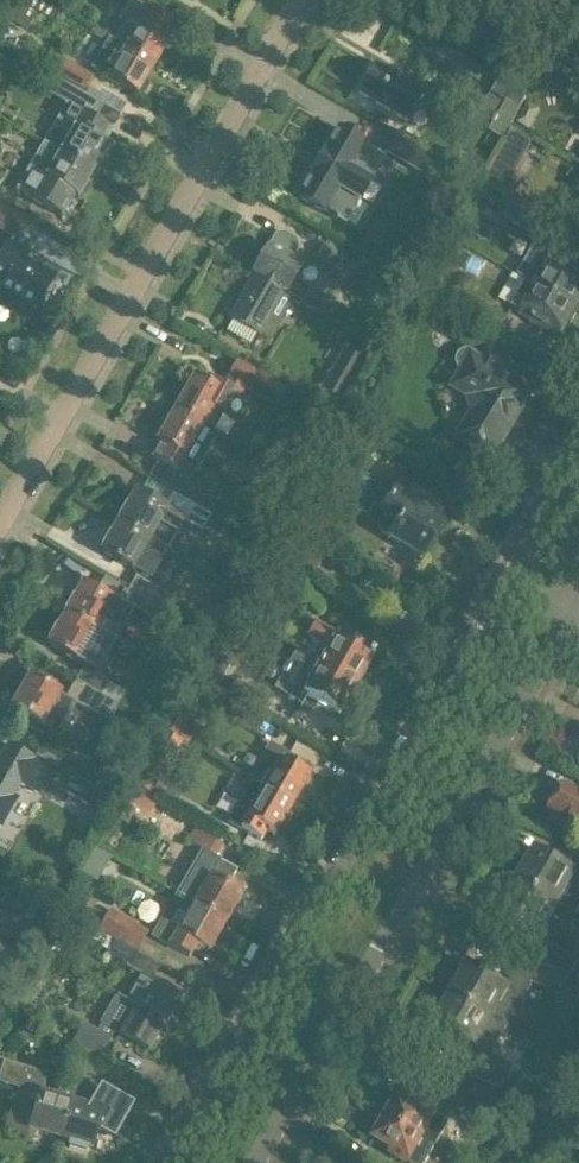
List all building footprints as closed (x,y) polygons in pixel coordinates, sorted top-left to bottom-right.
[(134,5),(113,41),(120,45),(127,49),(155,65),(173,34),(167,31),(171,24),(136,4),(138,0),(125,0),(134,5)] [(22,5),(12,23),(28,32),(38,14),(22,5)] [(120,45),(113,41),(111,40),(93,71),(137,96),(155,65),(127,49),(120,45)] [(84,91),(93,77),(58,56),(50,71),(84,91)] [(578,84),(578,82),(551,65),(538,86),(567,103),(578,84)] [(408,123),(424,94),(375,66),(358,94),(408,123)] [(492,134),(491,136),(502,142),(527,101),(499,84),(483,112),(494,119),(491,123),(496,127),(492,134)] [(44,144),(43,145),(60,155),(92,173),(109,145),(105,143),(112,131),(94,120),(103,106),(66,85),(56,102),(65,108),(44,144)] [(477,107),(444,87),(435,101),(469,121),(477,107)] [(319,159),(320,160),(316,167),(315,167),(314,168),(315,169),(312,173),(314,174),(299,199),(325,214),(326,213),(333,217),(332,218),(337,221),(338,220),(346,225),(360,201),(361,202),(373,182),(372,181),(386,158),(365,146),(366,144),(340,129),(325,154),(324,153),(321,158),(320,158),(319,159)] [(519,186),(510,181),(531,143),(513,133),(483,186),(510,202),(519,186)] [(430,158),(397,139),(388,153),(421,173),(430,158)] [(43,145),(16,191),(62,218),(74,197),(77,199),(92,173),(60,155),(43,145)] [(501,217),(534,236),(542,221),(510,202),(501,217)] [(0,204),(0,229),(14,237),(25,218),(0,204)] [(303,303),(310,291),(309,286),(294,277),(301,266),(290,260),(297,247),(294,240),(284,235),(276,236),(253,277),(285,295),(286,293),(303,303)] [(535,286),(577,310),(578,306),(578,276),(553,261),(559,250),(539,238),(518,275),(527,281),(535,286)] [(45,294),(55,277),(26,260),(29,254),(9,243),(0,258),(0,307),(26,322),(35,306),(37,307),(39,304),(43,306),(49,296),(45,294)] [(338,271),(345,259),(323,246),(316,258),(338,271)] [(270,341),(277,328),(269,323),(285,295),(253,277),(229,318),(270,341)] [(569,324),(577,310),(535,286),(527,281),(512,308),(558,335),(566,322),(569,324)] [(497,335),(504,322),(445,289),(438,301),(497,335)] [(525,370),(488,349),(483,357),(473,351),(466,351),(465,352),(460,354),(458,358),(457,361),(457,363),(458,366),(459,368),(463,373),(456,385),(485,402),(462,441),(492,458),(531,391),(517,384),(525,370)] [(341,405),(365,361),(344,350),(320,394),(341,405)] [(286,389),(243,364),(228,390),(214,382),(212,386),(195,377),(176,410),(214,432),(235,396),(239,398),(245,387),(277,406),(286,389)] [(183,464),(196,441),(206,447),(214,432),(176,410),(157,443),(164,447),(155,462),(176,474),(168,489),(180,496),(195,470),(183,464)] [(422,558),(442,525),(436,521),(447,503),(402,478),(378,520),(377,524),(378,528),(380,532),(383,534),(422,558)] [(205,500),(192,492),(187,501),(200,509),(205,500)] [(165,510),(136,493),(119,522),(160,547),(160,546),(167,550),(183,522),(201,533),(211,516),(174,495),(165,510)] [(152,560),(160,547),(119,522),(102,552),(132,570),(141,554),(152,560)] [(164,611),(171,598),(136,578),(128,590),(164,611)] [(83,585),(65,617),(95,634),(113,644),(134,609),(157,622),(173,631),(179,620),(164,611),(128,590),(119,606),(83,585)] [(95,634),(65,617),(49,645),(86,666),(76,682),(84,687),(102,697),(109,684),(95,676),(113,644),(95,634)] [(357,686),(374,657),(315,624),(308,636),(324,646),(315,661),(357,686)] [(315,661),(298,652),(276,690),(303,706),(309,696),(341,714),(349,700),(353,702),(360,689),(357,687),(357,686),(315,661)] [(74,703),(30,677),(12,708),(43,725),(43,724),(58,733),(74,704),(110,724),(120,707),(102,697),(84,687),(74,703)] [(173,718),(165,733),(177,740),(185,725),(173,718)] [(177,740),(165,733),(136,788),(131,785),(129,789),(157,804),(159,800),(153,797),(182,743),(177,740)] [(248,780),(252,782),(262,788),(292,805),(309,776),(299,770),(302,765),(293,760),(293,759),(269,745),(248,780)] [(49,771),(8,747),(0,760),(0,826),(16,799),(13,797),(21,784),(37,793),(49,771)] [(91,795),(99,780),(62,760),(54,775),(91,795)] [(262,788),(252,782),(229,822),(261,841),(267,831),(274,835),(292,805),(262,788)] [(563,784),(557,797),(554,798),(551,804),(551,807),(546,817),(548,821),(563,829),(567,827),(570,822),(578,827),(578,793),(563,784)] [(146,824),(157,804),(129,789),(118,811),(129,817),(130,816),(146,824)] [(213,857),(220,845),(193,829),(186,842),(213,857)] [(518,881),(558,904),(576,915),(578,910),(578,865),(575,872),(536,849),(518,881)] [(224,924),(241,895),(227,887),(236,871),(209,856),(193,882),(204,889),(194,907),(209,915),(224,924)] [(540,935),(558,904),(518,881),(500,912),(540,935)] [(0,909),(0,912),(29,930),(39,913),(8,895),(0,909)] [(208,952),(224,924),(209,915),(194,907),(176,897),(153,937),(189,957),(196,945),(208,952)] [(146,934),(111,913),(101,931),(136,952),(146,934)] [(578,964),(578,962),(550,945),(539,965),(569,975),(571,977),(578,964)] [(165,1025),(181,998),(151,981),(159,968),(135,954),(126,968),(132,972),(117,998),(126,1004),(165,1025)] [(539,965),(520,958),(514,975),(557,997),(569,975),(539,965)] [(499,1022),(506,1009),(499,1005),(508,988),(469,965),(452,995),(499,1022)] [(492,1034),(499,1022),(452,995),(436,1023),(475,1046),(485,1030),(492,1034)] [(17,998),(10,1009),(22,1016),(28,1004),(17,998)] [(126,1004),(117,998),(102,1024),(149,1052),(165,1025),(126,1004)] [(16,1021),(2,1014),(0,1018),(0,1052),(16,1021)] [(14,1037),(21,1041),(29,1038),(32,1031),(20,1025),(14,1037)] [(83,1025),(73,1041),(99,1057),(109,1040),(83,1025)] [(83,1071),(86,1058),(77,1056),(74,1069),(83,1071)] [(86,1057),(86,1058),(83,1071),(82,1073),(95,1077),(101,1067),(86,1057)] [(502,1092),(511,1076),(481,1059),(472,1075),(502,1092)] [(40,1095),(46,1076),(4,1063),(0,1077),(0,1082),(25,1090),(21,1101),(16,1099),(6,1132),(32,1140),(34,1131),(61,1140),(77,1089),(62,1084),(57,1100),(40,1095)] [(82,1073),(83,1071),(74,1069),(71,1079),(80,1081),(82,1073)] [(480,1098),(484,1084),(452,1076),(448,1090),(480,1098)] [(77,1089),(61,1140),(71,1143),(69,1148),(86,1153),(88,1148),(92,1149),(98,1129),(117,1135),(135,1104),(102,1085),(88,1110),(76,1107),(81,1090),(77,1089)] [(418,1107),(399,1096),(387,1117),(436,1146),(450,1121),(436,1114),(437,1113),(420,1103),(418,1107)] [(436,1146),(387,1117),(375,1138),(394,1149),(391,1153),(408,1162),(410,1162),(426,1162),(436,1146)]
